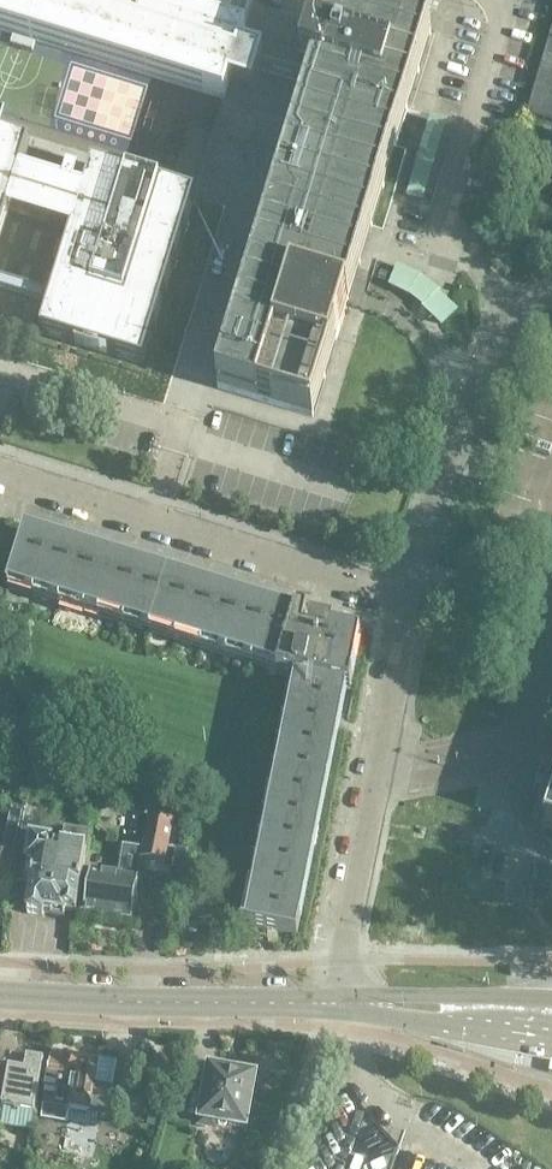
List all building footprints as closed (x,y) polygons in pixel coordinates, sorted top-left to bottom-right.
[(142,365),(217,388),(312,417),(407,110),(410,111),(435,31),(337,1),(335,0),(0,0),(0,30),(224,99),(219,118),(216,123),(206,133),(185,135),(162,134),(140,140),(121,153),(111,171),(91,164),(0,136),(0,321),(142,365)] [(528,114),(551,121),(551,31),(528,114)] [(432,113),(406,192),(423,197),(449,119),(432,113)] [(26,528),(7,589),(9,590),(10,585),(279,668),(277,673),(295,677),(246,924),(297,934),(300,918),(309,920),(366,639),(357,637),(328,631),(327,639),(304,634),(308,615),(296,611),(295,613),(26,528)] [(5,861),(17,863),(25,811),(12,810),(2,855),(6,857),(5,861)] [(141,850),(140,856),(166,862),(175,820),(148,815),(141,850)] [(17,863),(14,879),(13,883),(31,886),(27,911),(44,914),(45,910),(64,913),(65,909),(77,910),(87,851),(88,851),(91,832),(65,828),(62,847),(54,845),(55,840),(35,836),(36,826),(23,824),(17,863)] [(91,871),(84,912),(132,919),(138,878),(140,856),(141,850),(119,847),(115,874),(91,871)] [(175,848),(172,865),(183,868),(187,850),(175,848)] [(14,879),(17,863),(5,861),(6,857),(0,856),(0,876),(14,879)] [(31,1130),(35,1112),(44,1060),(28,1057),(27,1058),(0,1053),(0,1126),(31,1130)] [(53,1054),(46,1090),(41,1113),(88,1123),(90,1112),(108,1115),(117,1066),(68,1056),(53,1054)] [(236,1071),(209,1066),(199,1124),(216,1127),(217,1122),(246,1126),(255,1077),(257,1077),(259,1067),(238,1063),(236,1071)]
